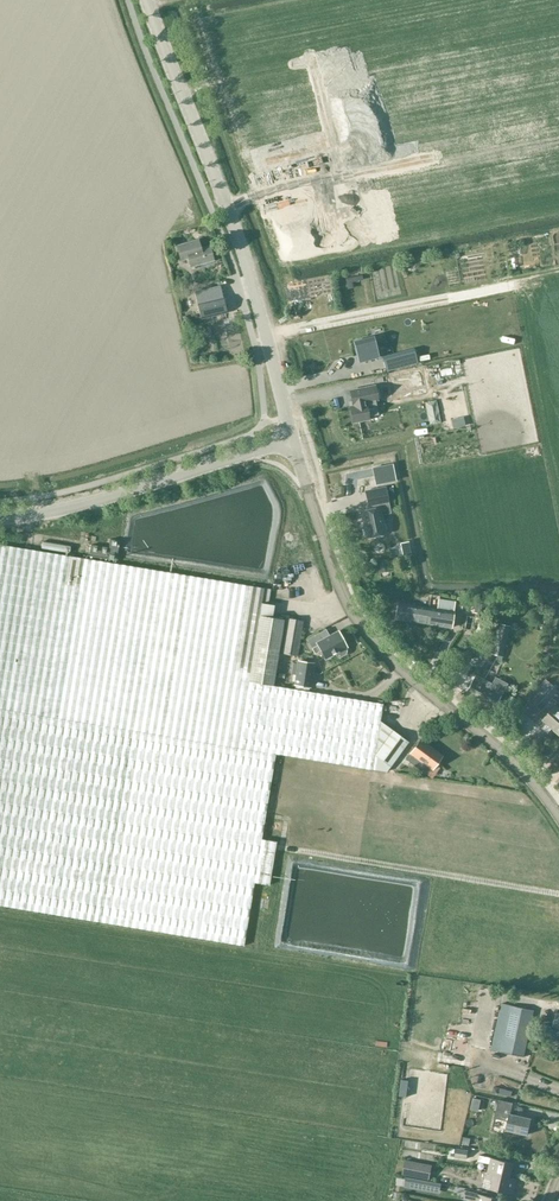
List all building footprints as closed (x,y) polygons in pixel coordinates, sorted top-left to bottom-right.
[(214,261),(210,247),(201,249),(199,241),(177,247),(181,261),(189,259),(191,267),(214,261)] [(227,313),(220,287),(195,293),(201,319),(227,313)] [(375,325),(355,330),(360,352),(381,347),(375,325)] [(414,348),(383,357),(387,371),(418,363),(414,348)] [(413,371),(388,375),(390,384),(414,379),(418,395),(426,393),(422,369),(413,371)] [(345,392),(351,423),(367,420),(366,417),(376,415),(374,401),(376,400),(373,387),(345,392)] [(379,475),(380,483),(396,480),(394,472),(379,475)] [(388,501),(385,487),(365,491),(369,509),(361,510),(366,537),(386,533),(385,531),(387,528),(386,523),(383,521),(382,514),(390,512),(388,501)] [(405,539),(406,552),(414,551),(413,538),(405,539)] [(260,614),(264,587),(0,544),(0,905),(244,945),(254,882),(270,884),(277,841),(262,839),(275,753),(371,769),(374,753),(390,765),(408,740),(392,728),(391,730),(380,721),(383,704),(273,685),(284,618),(260,614)] [(309,560),(300,562),(302,571),(311,569),(309,560)] [(452,628),(456,603),(441,601),(439,609),(399,603),(396,619),(452,628)] [(298,656),(303,621),(286,618),(280,653),(298,656)] [(489,622),(482,652),(503,657),(510,627),(489,622)] [(329,635),(326,629),(306,639),(315,655),(320,652),(325,660),(335,655),(336,655),(338,657),(341,657),(345,655),(347,652),(347,649),(346,649),(348,648),(338,630),(329,635)] [(315,663),(297,660),(294,685),(311,688),(315,663)] [(504,693),(477,677),(468,693),(495,708),(504,693)] [(532,697),(534,698),(540,704),(555,687),(547,680),(532,697)] [(542,712),(547,718),(544,721),(554,731),(558,725),(558,704),(554,699),(542,712)] [(409,751),(405,757),(407,759),(420,768),(427,773),(431,767),(441,754),(418,738),(409,751)] [(524,1056),(534,1010),(501,1003),(491,1049),(524,1056)] [(504,1111),(505,1109),(505,1107),(512,1109),(513,1101),(499,1098),(495,1116),(509,1120),(507,1128),(528,1133),(532,1118),(504,1111)] [(468,1150),(456,1148),(454,1157),(467,1159),(468,1150)] [(490,1163),(488,1173),(510,1178),(513,1162),(480,1154),(479,1160),(490,1163)] [(404,1174),(429,1179),(431,1166),(407,1161),(404,1174)] [(518,1180),(510,1178),(488,1173),(485,1172),(483,1177),(493,1179),(491,1188),(515,1194),(518,1180)] [(450,1181),(447,1174),(440,1176),(443,1183),(450,1181)] [(421,1180),(406,1177),(404,1187),(419,1190),(421,1180)] [(453,1187),(442,1184),(441,1192),(451,1195),(453,1187)] [(477,1200),(500,1200),(501,1197),(468,1189),(466,1196),(478,1198),(477,1200)]
